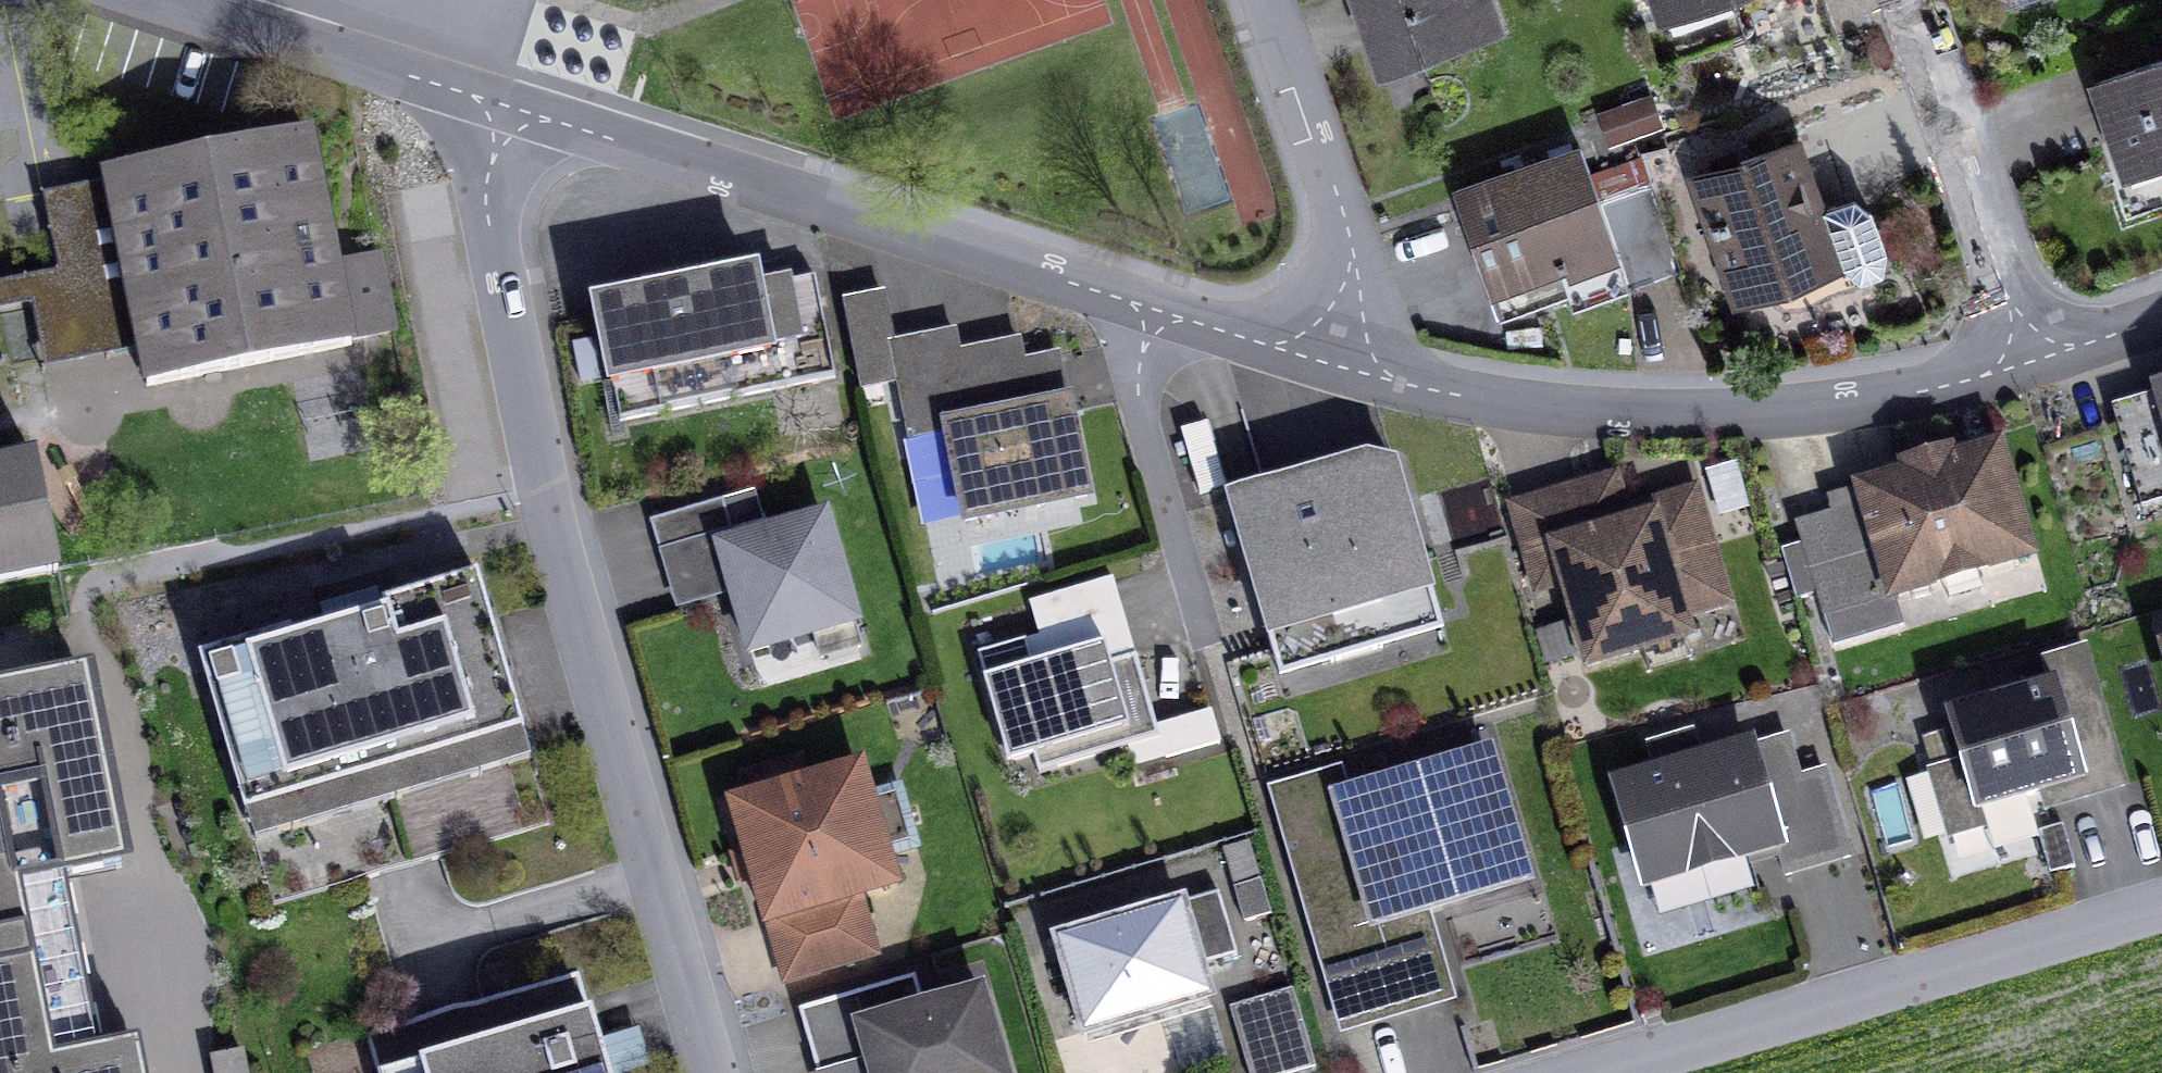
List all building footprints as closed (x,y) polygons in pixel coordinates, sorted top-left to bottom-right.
[(1419,56),(1499,29),(1489,0),(1356,0),(1374,53),(1414,40),(1419,56)] [(1735,4),(1733,0),(1664,0),(1656,3),(1665,28),(1735,4)] [(1757,68),(1832,43),(1817,0),(1733,0),(1735,4),(1757,68)] [(2007,10),(2035,0),(2004,0),(2007,10)] [(1380,70),(1419,56),(1414,40),(1374,53),(1380,70)] [(2161,146),(2161,61),(2095,85),(2122,161),(2123,157),(2161,144),(2161,146)] [(1607,120),(1613,140),(1657,125),(1650,106),(1607,120)] [(337,267),(310,138),(106,180),(107,182),(128,288),(94,295),(105,348),(139,342),(140,349),(148,386),(352,345),(351,340),(394,332),(379,259),(337,267)] [(1881,275),(1885,254),(1870,214),(1853,200),(1821,211),(1797,143),(1694,178),(1730,282),(1833,246),(1837,245),(1845,268),(1861,282),(1881,275)] [(2161,161),(2161,146),(2161,144),(2123,157),(2122,161),(2126,173),(2161,161)] [(1629,291),(1626,280),(1675,263),(1649,188),(1600,205),(1581,149),(1500,177),(1505,192),(1461,207),(1490,293),(1523,281),(1533,308),(1569,296),(1574,310),(1629,291)] [(1455,193),(1461,207),(1505,192),(1500,177),(1455,193)] [(0,283),(0,310),(29,304),(42,369),(140,349),(139,342),(105,348),(94,295),(128,288),(107,182),(43,195),(58,272),(0,283)] [(1730,282),(1736,300),(1839,265),(1833,246),(1730,282)] [(1626,280),(1629,291),(1679,274),(1675,263),(1626,280)] [(620,421),(836,377),(815,277),(758,289),(755,273),(596,306),(620,421)] [(1499,319),(1533,308),(1523,281),(1490,293),(1499,319)] [(898,381),(910,439),(913,438),(947,431),(965,520),(1087,495),(1068,403),(1048,408),(1043,387),(1064,383),(1058,355),(1024,362),(1019,341),(959,353),(955,332),(894,344),(884,294),(845,302),(862,388),(898,381)] [(1048,408),(1068,403),(1064,383),(1043,387),(1048,408)] [(2161,413),(2161,396),(2161,393),(2113,407),(2119,426),(2161,413)] [(2119,426),(2143,507),(2161,502),(2161,413),(2119,426)] [(931,527),(965,520),(947,431),(913,438),(931,527)] [(1913,468),(1943,459),(1938,442),(1908,451),(1913,468)] [(1903,625),(1893,594),(1944,579),(1977,569),(2028,554),(1997,450),(1949,464),(1948,458),(1943,459),(1913,468),(1908,469),(1910,475),(1831,499),(1835,514),(1799,525),(1805,545),(1784,551),(1798,599),(1819,593),(1834,645),(1903,625)] [(1382,647),(1377,628),(1437,610),(1395,464),(1367,458),(1306,476),(1269,487),(1228,499),(1272,651),(1324,636),(1331,662),(1382,647)] [(55,570),(33,461),(0,468),(0,581),(55,570)] [(1610,519),(1625,514),(1615,480),(1600,484),(1610,519)] [(1643,647),(1636,626),(1680,614),(1725,600),(1693,494),(1625,514),(1610,519),(1600,484),(1516,509),(1540,587),(1566,579),(1590,663),(1643,647)] [(650,521),(659,552),(733,531),(724,500),(650,521)] [(812,633),(853,621),(823,518),(736,543),(721,548),(734,594),(751,651),(812,633)] [(676,610),(734,594),(721,548),(736,543),(733,531),(659,552),(676,610)] [(1950,600),(1983,590),(1977,569),(1944,579),(1950,600)] [(200,656),(273,905),(365,878),(442,855),(550,824),(477,574),(382,602),(385,612),(383,613),(328,629),(294,639),(291,629),(200,656)] [(1110,663),(1136,656),(1113,578),(1030,603),(1039,637),(1026,641),(1033,666),(1105,645),(1110,663)] [(328,629),(383,613),(376,591),(322,607),(328,629)] [(1382,647),(1443,629),(1437,610),(1377,628),(1382,647)] [(1649,670),(1693,657),(1680,614),(1636,626),(1643,647),(1649,670)] [(861,647),(853,621),(812,633),(820,659),(861,647)] [(1280,677),(1331,662),(1324,636),(1272,651),(1280,677)] [(1127,747),(1160,738),(1157,727),(1136,656),(1110,663),(1105,645),(1033,666),(1026,641),(978,654),(1009,762),(1034,755),(1039,773),(1127,747)] [(2080,781),(2084,797),(2125,784),(2085,649),(2045,661),(2052,687),(1949,718),(1963,765),(1932,774),(1951,836),(1982,827),(1977,811),(1982,810),(2027,797),(2042,792),(2080,781)] [(122,867),(106,791),(83,673),(0,690),(0,1072),(144,1072),(138,1046),(101,1053),(95,1023),(68,893),(66,879),(122,867)] [(1211,712),(1157,727),(1160,738),(1127,747),(1133,768),(1220,743),(1211,712)] [(1777,845),(1786,875),(1850,857),(1825,771),(1800,778),(1788,736),(1701,761),(1693,732),(1649,745),(1657,774),(1617,785),(1646,883),(1650,882),(1744,855),(1777,845)] [(1375,1014),(1448,993),(1424,910),(1418,891),(1463,878),(1518,861),(1488,757),(1341,800),(1334,774),(1275,792),(1302,884),(1334,875),(1375,1014)] [(875,953),(858,894),(894,884),(883,848),(869,802),(860,769),(808,784),(800,758),(744,775),(752,801),(734,806),(747,849),(756,880),(785,979),(875,953)] [(2047,808),(2084,797),(2080,781),(2042,792),(2047,808)] [(883,848),(909,840),(896,794),(869,802),(883,848)] [(1995,852),(2039,838),(2027,797),(1982,810),(1995,852)] [(739,885),(756,880),(747,849),(730,854),(739,885)] [(1659,914),(1753,886),(1744,855),(1650,882),(1659,914)] [(1343,1023),(1375,1014),(1334,875),(1302,884),(1343,1023)] [(1424,910),(1468,897),(1463,878),(1418,891),(1424,910)] [(1234,888),(1245,923),(1271,915),(1261,880),(1234,888)] [(1085,1034),(1210,997),(1206,983),(1201,966),(1229,958),(1237,956),(1219,893),(1057,940),(1085,1034)] [(1206,983),(1234,975),(1229,958),(1201,966),(1206,983)] [(579,971),(485,999),(409,1021),(366,1033),(378,1072),(609,1072),(599,1042),(579,971)] [(800,1011),(818,1072),(832,1072),(869,1062),(872,1072),(1005,1072),(981,991),(925,1008),(916,977),(800,1011)] [(1249,1072),(1300,1072),(1316,1068),(1293,989),(1230,1007),(1249,1072)] [(1214,1010),(1210,997),(1085,1034),(1089,1047),(1168,1024),(1182,1072),(1185,1072),(1229,1060),(1214,1010)] [(651,1069),(640,1030),(599,1042),(609,1072),(636,1072),(651,1069)] [(244,1050),(210,1057),(213,1072),(249,1072),(244,1050)] [(869,1062),(832,1072),(872,1072),(869,1062)]
